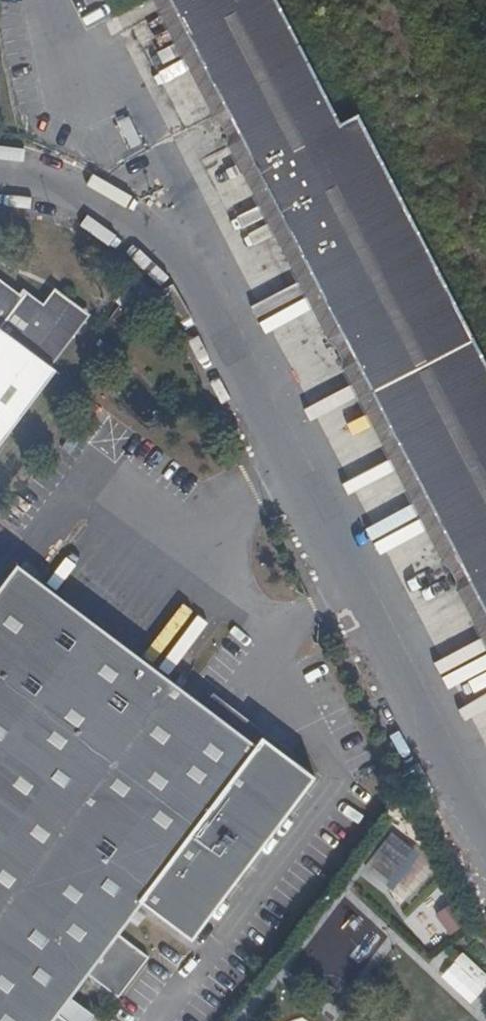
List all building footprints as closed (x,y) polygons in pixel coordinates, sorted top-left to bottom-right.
[(339,85),(295,0),(167,0),(485,619),(485,369),(339,85)] [(55,369),(47,362),(83,315),(56,295),(34,322),(10,304),(14,298),(0,287),(0,442),(55,369)] [(101,329),(102,330),(95,340),(105,348),(112,339),(114,341),(134,314),(120,303),(101,329)] [(18,559),(0,582),(0,1020),(124,1020),(314,772),(18,559)] [(431,914),(447,933),(460,922),(444,903),(431,914)]
